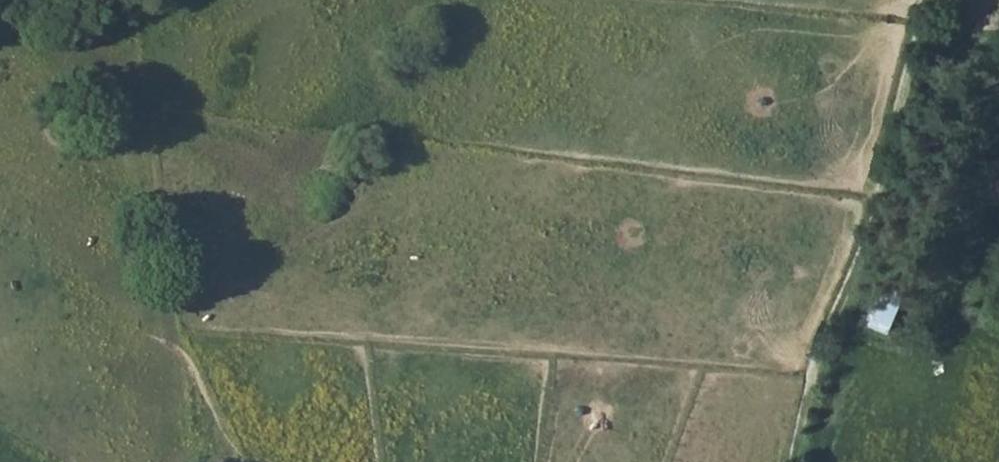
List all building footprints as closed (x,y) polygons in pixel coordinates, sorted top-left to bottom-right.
[(909,295),(890,288),(882,307),(903,310),(909,295)] [(882,307),(875,326),(893,333),(903,310),(882,307)]
